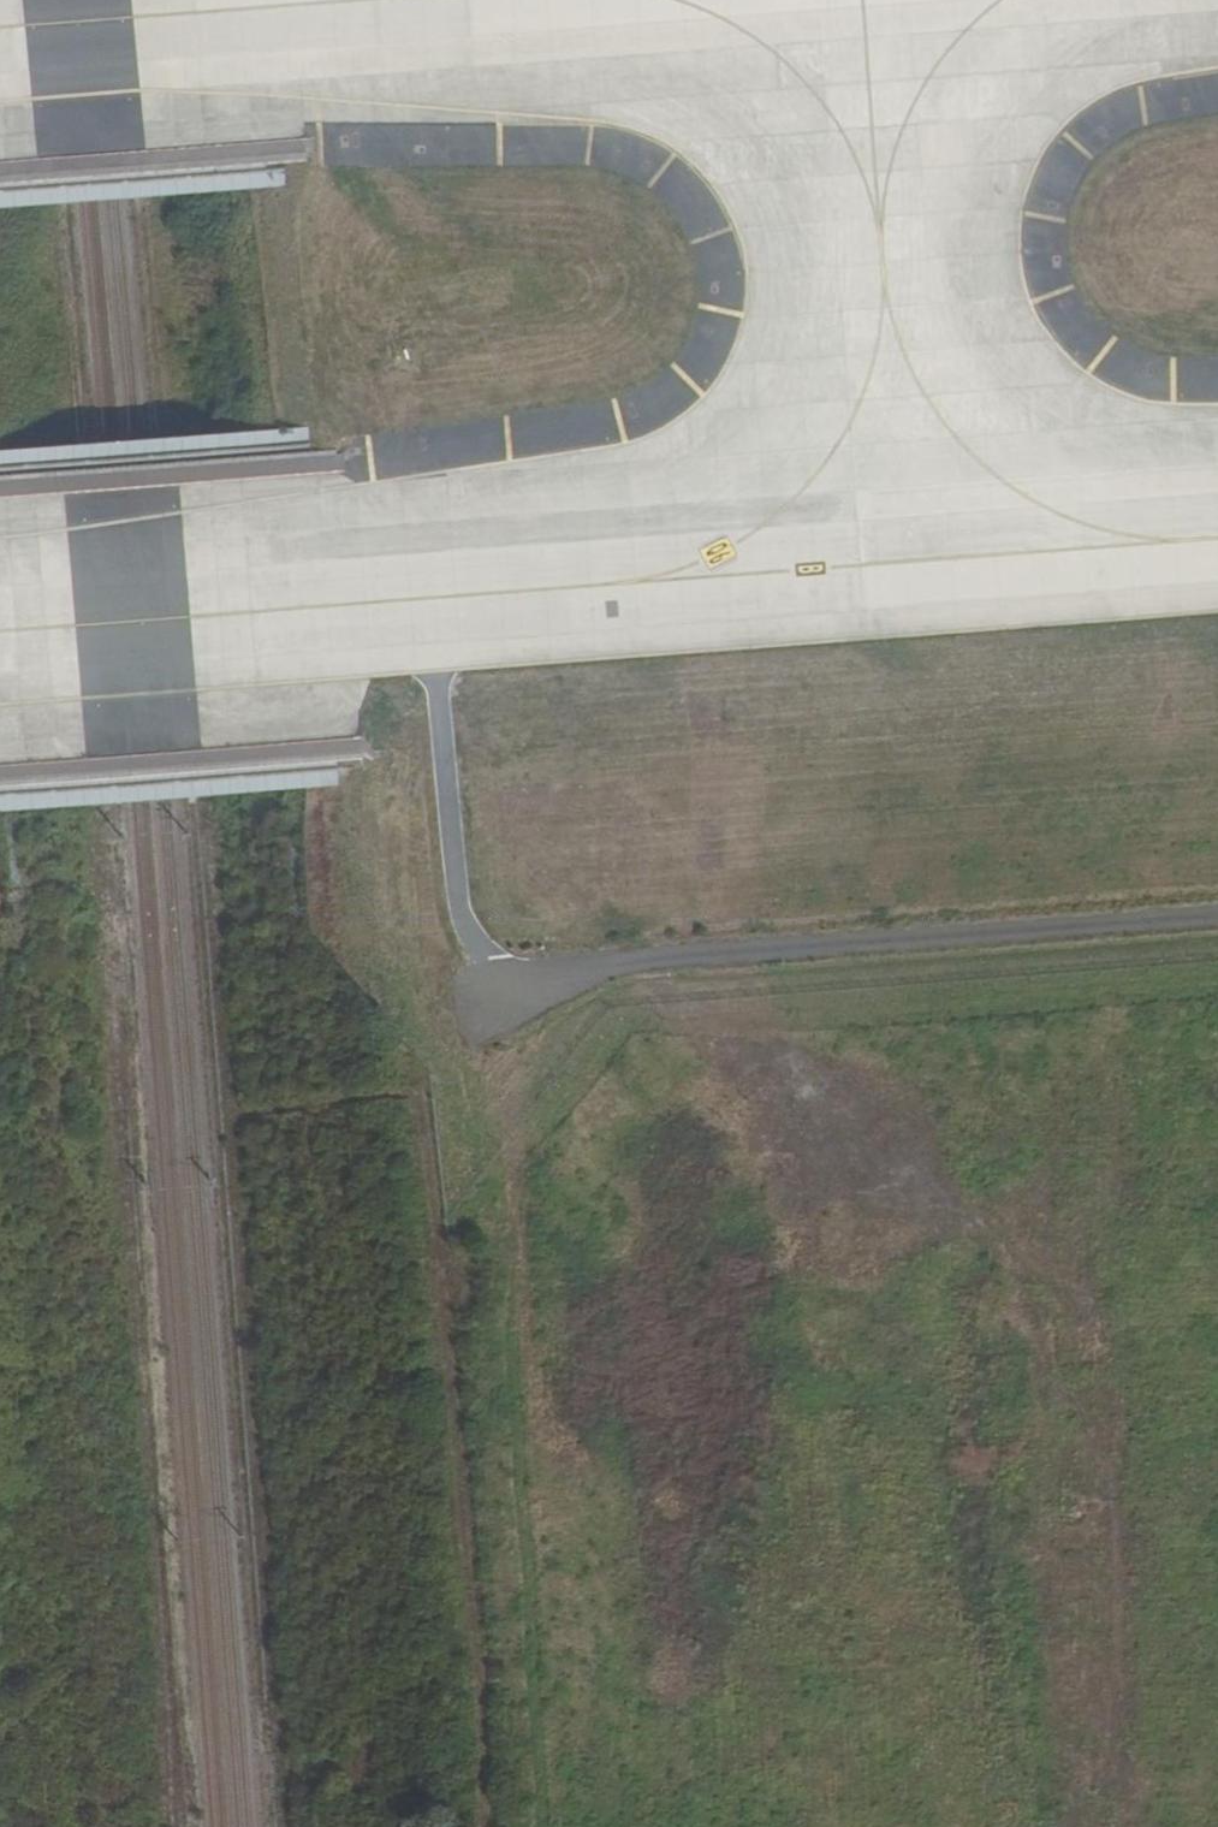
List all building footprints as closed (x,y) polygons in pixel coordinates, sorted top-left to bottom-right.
[(57,205),(148,198),(285,187),(283,168),(0,191),(0,210),(57,205)] [(313,454),(312,429),(174,439),(79,446),(0,452),(0,477),(313,454)]
